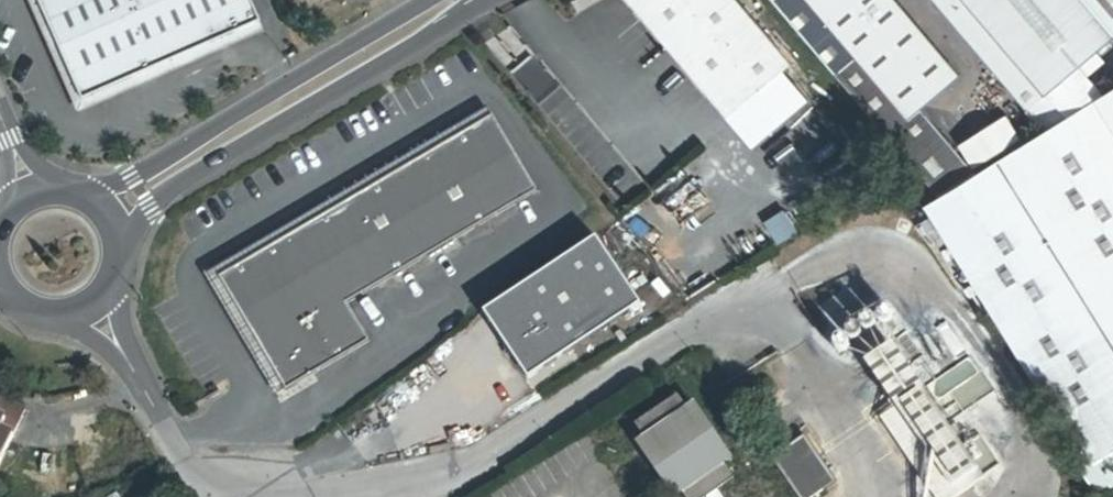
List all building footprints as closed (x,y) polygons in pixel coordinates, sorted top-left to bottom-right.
[(82,100),(261,22),(251,0),(38,0),(82,100)] [(739,0),(629,0),(728,117),(793,63),(739,0)] [(836,74),(857,57),(808,0),(774,0),(836,74)] [(941,198),(978,174),(921,108),(960,75),(897,0),(808,0),(857,57),(836,74),(914,167),(941,198)] [(1045,133),(1105,96),(1081,67),(1112,39),(1112,0),(933,0),(1045,133)] [(537,101),(555,84),(529,56),(511,72),(537,101)] [(1093,465),(1112,452),(1112,90),(1105,96),(1045,133),(978,174),(941,198),(912,216),(963,291),(978,282),(1093,465)] [(493,115),(219,277),(286,389),(369,340),(347,302),(537,190),(493,115)] [(760,220),(776,243),(796,229),(781,206),(760,220)] [(483,311),(528,378),(640,303),(596,236),(483,311)] [(866,361),(884,387),(910,369),(892,343),(866,361)] [(950,415),(991,385),(968,354),(927,384),(950,415)] [(910,369),(884,387),(897,405),(881,416),(936,496),(955,496),(984,478),(955,436),(960,432),(955,424),(950,428),(910,369)] [(26,411),(0,399),(0,465),(26,411)] [(733,459),(694,401),(636,441),(674,496),(677,496),(733,459)] [(771,457),(798,496),(813,496),(836,482),(805,435),(771,457)] [(1093,465),(1086,469),(1095,483),(1102,493),(1112,486),(1112,452),(1093,465)] [(783,480),(774,463),(732,485),(738,496),(750,496),(783,480)]
